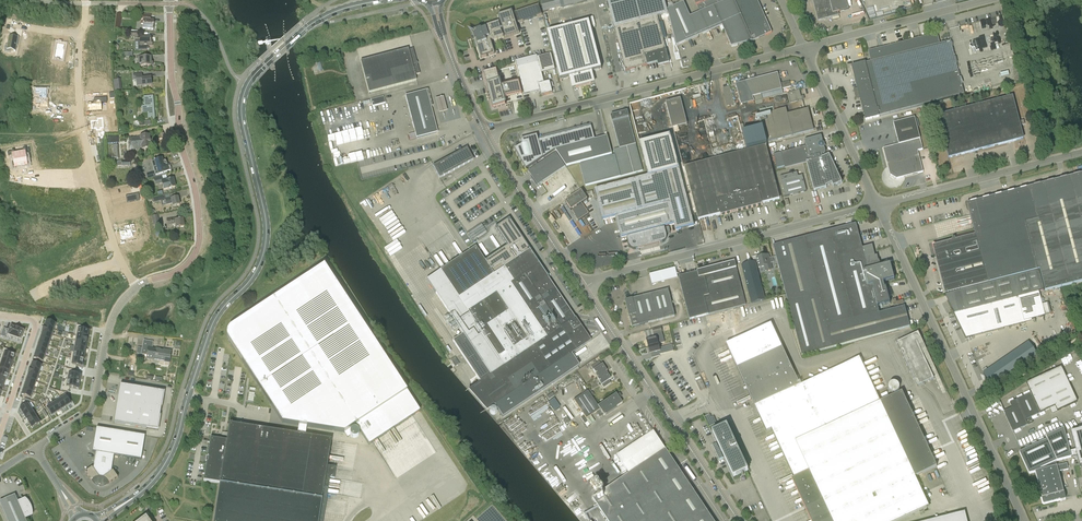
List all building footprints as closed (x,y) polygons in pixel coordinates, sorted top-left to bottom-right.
[(586,0),(547,0),(541,2),(542,8),(543,12),(586,1),(586,0)] [(615,28),(626,71),(658,63),(658,66),(669,63),(659,22),(662,21),(660,16),(658,17),(657,17),(668,14),(664,0),(607,0),(615,28)] [(690,16),(684,2),(667,9),(676,46),(699,36),(709,32),(722,26),(732,46),(752,41),(754,40),(758,39),(772,33),(757,0),(694,0),(697,5),(700,12),(690,16)] [(818,21),(839,15),(838,12),(849,9),(846,0),(818,0),(813,1),(818,21)] [(540,9),(539,5),(515,13),(518,23),(542,15),(540,9)] [(988,13),(989,18),(993,18),(995,24),(997,24),(996,16),(1001,15),(1000,9),(992,10),(992,12),(988,13)] [(154,22),(154,21),(151,21),(151,15),(139,14),(138,22),(141,22),(141,24),(143,25),(143,29),(153,30),(154,25),(155,22),(154,22)] [(575,85),(576,87),(577,87),(590,84),(594,82),(594,80),(592,72),(602,69),(590,21),(548,32),(560,80),(565,79),(570,78),(573,86),(575,85)] [(471,31),(472,32),(474,36),(475,35),(476,38),(477,40),(475,40),(477,46),(481,58),(494,54),(495,54),(491,41),(504,36),(503,36),(499,23),(499,22),(482,28),(481,28),(481,29),(477,30),(472,31),(471,31)] [(88,41),(87,46),(94,47),(94,49),(100,49),(100,45),(101,39),(105,40),(105,33),(95,32),(94,38),(89,38),(89,41),(87,40),(87,41),(88,41)] [(950,41),(940,44),(937,34),(868,51),(871,62),(852,67),(866,120),(964,95),(950,41)] [(9,36),(7,46),(10,47),(10,51),(15,52),(18,38),(9,36)] [(265,37),(265,38),(270,68),(270,69),(271,69),(273,69),(274,69),(274,68),(275,67),(270,38),(269,36),(268,36),(267,36),(266,36),(265,37)] [(151,37),(140,38),(140,41),(140,51),(147,51),(147,49),(149,49),(149,46),(152,46),(152,43),(151,43),(151,39),(151,37)] [(24,40),(22,50),(25,51),(24,55),(31,56),(32,50),(33,44),(34,40),(25,38),(25,40),(24,40)] [(41,42),(39,51),(42,51),(41,54),(41,55),(41,56),(47,57),(47,56),(48,56),(49,51),(52,51),(53,46),(50,45),(50,44),(41,42)] [(57,59),(62,60),(64,50),(63,49),(64,44),(57,43),(54,57),(58,58),(57,59)] [(360,61),(369,93),(416,81),(415,75),(420,74),(413,48),(408,50),(408,49),(360,61)] [(94,58),(87,58),(86,67),(100,67),(101,59),(105,59),(105,54),(94,54),(94,58)] [(152,66),(152,63),(151,63),(151,57),(138,57),(138,66),(152,66)] [(990,57),(987,58),(989,70),(999,68),(998,65),(1002,65),(1002,61),(991,62),(990,57)] [(532,93),(540,91),(542,96),(553,93),(550,82),(545,84),(542,73),(539,63),(518,68),(525,95),(532,93)] [(519,83),(501,87),(497,70),(484,74),(487,86),(493,108),(506,105),(505,104),(504,99),(522,95),(519,83)] [(760,95),(782,89),(791,87),(790,82),(781,84),(778,73),(735,84),(741,105),(761,100),(760,95)] [(150,77),(142,78),(142,74),(134,75),(134,80),(136,79),(137,85),(142,85),(143,86),(151,85),(150,77)] [(724,93),(723,93),(727,106),(734,104),(729,87),(723,88),(724,93)] [(788,93),(790,103),(802,100),(801,97),(799,90),(788,93)] [(36,91),(36,96),(41,96),(41,100),(37,100),(37,105),(44,105),(44,102),(47,102),(47,91),(36,91)] [(50,93),(50,95),(56,96),(56,100),(67,100),(67,91),(60,91),(60,93),(54,93),(50,93)] [(426,91),(405,96),(416,138),(438,133),(435,123),(433,117),(431,106),(431,101),(429,101),(426,91)] [(155,118),(153,96),(144,97),(144,106),(142,106),(143,113),(147,113),(148,118),(155,118)] [(1023,139),(1020,126),(1025,124),(1024,120),(1019,121),(1012,96),(938,115),(949,158),(1023,139)] [(385,103),(383,97),(371,100),(373,106),(385,103)] [(94,103),(87,103),(88,112),(102,111),(101,103),(107,102),(107,98),(94,99),(94,103)] [(443,98),(434,100),(438,115),(447,113),(443,98)] [(672,128),(687,124),(681,98),(666,102),(672,128)] [(760,115),(767,142),(793,136),(787,114),(786,109),(760,115)] [(808,109),(787,114),(793,136),(814,130),(808,109)] [(580,165),(586,186),(634,173),(643,171),(627,112),(619,114),(611,116),(612,122),(613,122),(619,148),(614,150),(615,155),(580,165)] [(97,120),(91,121),(91,127),(91,128),(96,128),(96,130),(99,130),(101,129),(101,128),(103,127),(102,117),(97,118),(97,120)] [(893,123),(899,144),(883,148),(890,175),(896,179),(923,172),(918,151),(923,149),(915,118),(893,123)] [(520,159),(526,169),(555,150),(565,166),(612,154),(607,136),(600,138),(596,120),(550,132),(552,139),(548,140),(520,159)] [(142,150),(151,148),(149,135),(140,136),(129,138),(131,151),(142,149),(142,150)] [(676,230),(694,226),(685,190),(687,190),(684,177),(682,177),(671,135),(640,143),(648,177),(608,187),(596,190),(604,220),(616,217),(621,238),(674,224),(676,230)] [(832,183),(833,187),(842,183),(829,155),(823,158),(821,154),(825,153),(824,148),(825,146),(824,144),(822,142),(821,137),(805,141),(806,146),(773,155),(777,169),(785,167),(785,168),(806,163),(814,191),(827,188),(826,186),(832,183)] [(685,167),(698,220),(720,215),(721,216),(763,205),(762,204),(780,199),(766,146),(685,167)] [(473,160),(467,148),(435,165),(433,166),(435,170),(439,178),(473,160)] [(23,152),(19,153),(21,167),(25,166),(28,165),(27,159),(27,158),(26,154),(30,153),(29,149),(23,150),(23,152)] [(14,152),(8,153),(8,157),(12,157),(13,160),(13,161),(14,167),(17,167),(18,167),(21,167),(19,153),(14,154),(14,152)] [(566,167),(556,153),(529,171),(538,185),(566,167)] [(155,161),(152,162),(155,175),(159,174),(171,170),(169,164),(168,165),(167,165),(167,163),(166,162),(165,161),(164,161),(163,162),(162,158),(158,160),(155,161)] [(780,177),(785,197),(806,191),(802,175),(798,177),(797,172),(780,177)] [(952,241),(943,243),(933,246),(935,254),(945,294),(1039,270),(1045,291),(1081,281),(1081,173),(1030,187),(995,196),(967,203),(975,233),(957,238),(952,240),(952,241)] [(175,187),(173,179),(172,179),(172,178),(162,180),(162,177),(154,179),(155,185),(162,184),(163,186),(164,190),(175,187)] [(133,184),(122,186),(124,193),(134,191),(133,184)] [(114,195),(111,195),(112,202),(115,201),(116,205),(115,205),(116,205),(124,203),(124,201),(122,202),(122,199),(123,199),(121,190),(113,192),(114,195)] [(565,202),(571,211),(582,203),(588,200),(582,191),(565,202)] [(138,193),(126,196),(127,203),(140,200),(138,193)] [(165,200),(166,205),(172,204),(173,207),(180,205),(178,197),(171,199),(165,201),(164,196),(152,199),(153,203),(165,200)] [(123,210),(114,212),(116,221),(130,218),(128,210),(133,209),(132,203),(122,206),(123,210)] [(597,226),(582,203),(571,211),(587,233),(597,226)] [(153,225),(160,224),(158,215),(151,216),(153,225)] [(168,226),(176,225),(176,228),(184,227),(183,219),(179,219),(179,218),(167,220),(168,226)] [(571,354),(589,342),(589,343),(591,341),(575,318),(548,278),(509,219),(508,219),(498,226),(495,228),(496,230),(507,246),(485,261),(475,247),(441,270),(426,280),(436,293),(440,300),(463,334),(453,341),(480,382),(479,383),(469,390),(468,390),(471,393),(474,397),(477,401),(487,411),(494,406),(495,406),(502,417),(579,366),(571,354)] [(124,231),(120,232),(121,240),(134,237),(133,233),(136,232),(134,224),(124,227),(125,229),(123,230),(124,231)] [(910,327),(905,307),(891,310),(891,307),(879,310),(880,313),(879,313),(878,307),(890,304),(889,298),(891,297),(893,295),(891,288),(888,287),(886,288),(885,282),(895,280),(890,263),(887,264),(888,265),(881,267),(879,261),(878,261),(877,256),(875,256),(872,246),(862,248),(856,224),(773,246),(802,356),(830,348),(910,327)] [(633,249),(635,250),(638,249),(663,243),(665,241),(667,238),(667,236),(665,228),(627,238),(629,246),(631,248),(633,249)] [(95,241),(89,243),(92,253),(98,252),(95,241)] [(89,243),(84,245),(87,255),(92,253),(89,243)] [(84,245),(78,246),(81,256),(87,255),(84,245)] [(78,246),(73,248),(76,258),(81,256),(78,246)] [(73,248),(68,249),(71,260),(76,258),(73,248)] [(68,249),(62,251),(65,261),(71,260),(68,249)] [(757,259),(759,267),(764,266),(765,271),(772,269),(768,255),(761,257),(760,255),(752,257),(753,260),(757,259)] [(690,320),(746,305),(735,261),(724,264),(724,266),(719,267),(719,266),(697,271),(679,276),(690,320)] [(765,300),(755,262),(742,265),(751,303),(765,300)] [(326,477),(335,479),(336,468),(328,466),(332,439),(305,435),(307,426),(345,433),(347,436),(348,438),(349,439),(350,440),(352,441),(354,440),(356,440),(357,438),(358,437),(358,436),(358,434),(358,433),(357,431),(356,430),(355,430),(353,429),(352,427),(355,426),(368,446),(420,412),(325,267),(232,325),(230,327),(229,329),(227,332),(227,334),(227,336),(227,338),(228,340),(283,423),(299,425),(298,434),(229,423),(227,440),(211,438),(208,457),(209,457),(208,462),(207,462),(204,480),(220,483),(214,520),(319,520),(326,477)] [(1031,319),(1045,316),(1039,292),(1044,291),(1039,271),(945,296),(966,338),(1025,323),(1032,321),(1031,319)] [(625,300),(632,327),(675,317),(668,289),(633,299),(632,298),(625,300)] [(45,327),(54,330),(56,324),(47,321),(45,327)] [(811,520),(898,520),(919,512),(920,513),(921,513),(923,512),(923,510),(929,507),(915,477),(937,467),(921,433),(902,392),(888,398),(880,402),(860,358),(800,386),(771,324),(726,345),(754,404),(739,411),(742,419),(758,412),(767,432),(772,429),(795,478),(792,480),(806,510),(811,520)] [(77,325),(76,329),(78,330),(77,336),(88,337),(89,331),(83,330),(83,326),(77,325)] [(44,326),(42,332),(43,332),(52,335),(54,330),(45,327),(44,326)] [(3,328),(1,336),(5,338),(6,334),(8,335),(21,339),(24,331),(19,330),(19,329),(16,328),(15,328),(11,327),(10,330),(3,328)] [(645,331),(647,340),(648,347),(658,344),(657,340),(661,339),(661,336),(663,336),(662,332),(661,327),(645,331)] [(43,332),(41,337),(50,340),(52,335),(43,332)] [(921,332),(899,341),(917,386),(935,379),(931,368),(934,367),(921,332)] [(41,337),(39,343),(48,346),(50,340),(41,337)] [(138,348),(137,354),(146,356),(146,359),(154,360),(169,363),(171,351),(153,348),(154,342),(144,341),(143,349),(138,348)] [(39,343),(38,348),(47,351),(48,346),(39,343)] [(659,355),(660,355),(673,351),(673,348),(666,349),(666,346),(659,348),(658,344),(648,347),(650,354),(658,351),(659,355)] [(2,352),(5,353),(3,359),(13,362),(14,359),(15,356),(12,355),(9,354),(10,351),(4,348),(2,352)] [(38,348),(36,353),(45,356),(47,351),(38,348)] [(36,353),(34,359),(43,362),(45,356),(36,353)] [(3,359),(1,365),(11,368),(13,362),(3,359)] [(69,364),(69,368),(76,369),(76,366),(82,367),(83,361),(73,359),(72,365),(69,364)] [(992,387),(1011,374),(1002,361),(983,373),(992,387)] [(31,368),(31,369),(40,372),(42,366),(33,363),(31,368)] [(591,367),(598,377),(606,372),(607,371),(602,364),(599,366),(597,363),(591,367)] [(0,367),(0,371),(9,374),(11,368),(1,365),(0,367)] [(1061,367),(1026,383),(1031,393),(1011,403),(1013,407),(1004,412),(1013,432),(1028,425),(1025,420),(1050,408),(1053,413),(1077,402),(1061,367)] [(30,368),(29,374),(38,377),(40,372),(31,369),(31,368),(30,368)] [(66,369),(65,373),(69,374),(68,380),(80,382),(81,375),(72,374),(73,370),(66,369)] [(2,377),(1,378),(4,379),(6,379),(7,379),(8,376),(9,374),(0,371),(0,376),(2,377)] [(607,374),(606,372),(598,377),(597,378),(604,388),(610,383),(608,380),(610,379),(607,374)] [(29,374),(27,379),(36,382),(38,377),(29,374)] [(27,379),(25,384),(34,387),(36,382),(27,379)] [(63,386),(62,390),(69,392),(70,388),(78,390),(80,382),(68,380),(67,387),(63,386)] [(25,384),(24,390),(33,393),(34,387),(25,384)] [(161,407),(164,392),(153,390),(153,389),(153,390),(120,385),(114,423),(146,428),(146,429),(147,429),(147,428),(157,430),(160,415),(161,415),(160,415),(161,407),(162,407),(161,407)] [(24,390),(22,395),(31,398),(33,393),(24,390)] [(587,391),(573,401),(582,414),(579,416),(585,424),(587,422),(589,425),(595,422),(591,416),(598,411),(599,412),(601,411),(604,416),(622,403),(616,394),(597,406),(587,391)] [(66,396),(61,399),(66,407),(71,404),(66,396)] [(61,399),(56,402),(61,410),(66,407),(61,399)] [(56,402),(51,405),(57,413),(61,410),(56,402)] [(28,404),(20,409),(23,414),(31,409),(28,404)] [(51,405),(47,408),(52,416),(57,413),(51,405)] [(567,407),(536,425),(548,444),(578,426),(567,407)] [(31,409),(23,414),(26,419),(34,414),(31,409)] [(26,419),(25,419),(29,424),(37,419),(34,414),(26,419)] [(710,414),(704,417),(709,428),(717,424),(714,416),(711,418),(710,414)] [(37,419),(29,424),(32,429),(40,423),(37,419)] [(734,476),(747,470),(726,426),(713,433),(717,443),(713,445),(719,460),(725,457),(734,476)] [(104,485),(105,484),(106,486),(118,477),(113,471),(111,472),(114,455),(141,460),(145,436),(97,428),(93,452),(96,452),(93,469),(92,467),(85,472),(94,483),(95,482),(96,483),(96,484),(97,484),(98,485),(99,485),(100,485),(101,485),(102,485),(103,485),(104,485)] [(1064,429),(1046,437),(1047,440),(1019,453),(1029,474),(1035,472),(1041,494),(1040,495),(1041,496),(1042,498),(1041,498),(1043,504),(1044,504),(1056,501),(1056,500),(1060,499),(1060,501),(1065,500),(1065,499),(1066,499),(1066,498),(1064,492),(1063,492),(1058,472),(1068,470),(1067,464),(1057,467),(1056,462),(1057,462),(1071,458),(1071,457),(1070,451),(1064,429)] [(1070,451),(1071,457),(1077,456),(1080,467),(1081,467),(1081,429),(1071,432),(1075,450),(1070,451)] [(666,449),(593,498),(609,520),(714,520),(666,449)] [(21,497),(20,497),(25,500),(18,502),(15,495),(0,502),(0,503),(8,520),(26,520),(25,518),(32,516),(31,520),(31,519),(32,518),(32,517),(32,516),(32,515),(32,514),(32,513),(32,512),(32,510),(31,510),(31,509),(31,507),(30,506),(29,505),(29,504),(28,503),(27,502),(26,501),(25,499),(24,498),(23,498),(22,497),(21,497)] [(965,511),(928,520),(967,520),(965,511)]
